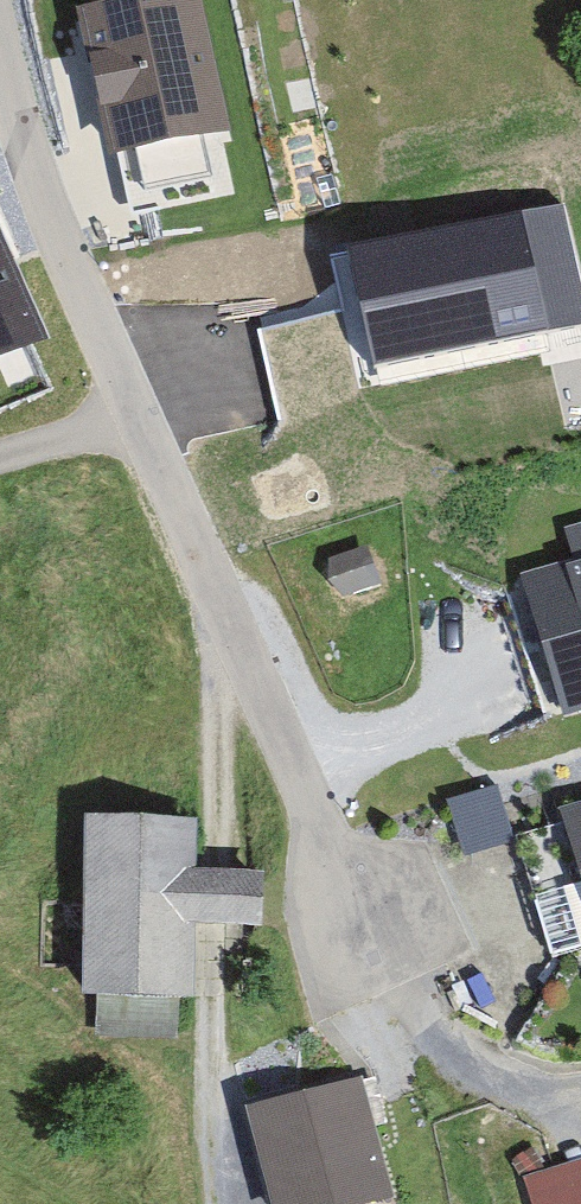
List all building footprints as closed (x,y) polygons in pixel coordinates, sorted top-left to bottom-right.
[(193,0),(144,0),(86,12),(129,216),(234,193),(193,0)] [(562,202),(350,247),(374,361),(580,318),(580,293),(562,202)] [(45,336),(0,236),(0,356),(45,336)] [(580,714),(580,521),(560,527),(571,563),(515,579),(559,721),(580,714)] [(379,583),(364,547),(336,559),(351,595),(379,583)] [(498,783),(448,796),(463,852),(513,838),(498,783)] [(564,955),(580,949),(580,816),(526,833),(545,894),(564,955)] [(249,881),(201,879),(178,878),(180,825),(84,821),(81,899),(79,965),(78,993),(173,995),(176,918),(201,918),(248,920),(249,881)] [(258,1104),(280,1203),(392,1203),(402,1202),(375,1078),(258,1104)] [(525,1166),(537,1203),(580,1203),(580,1148),(525,1166)]
